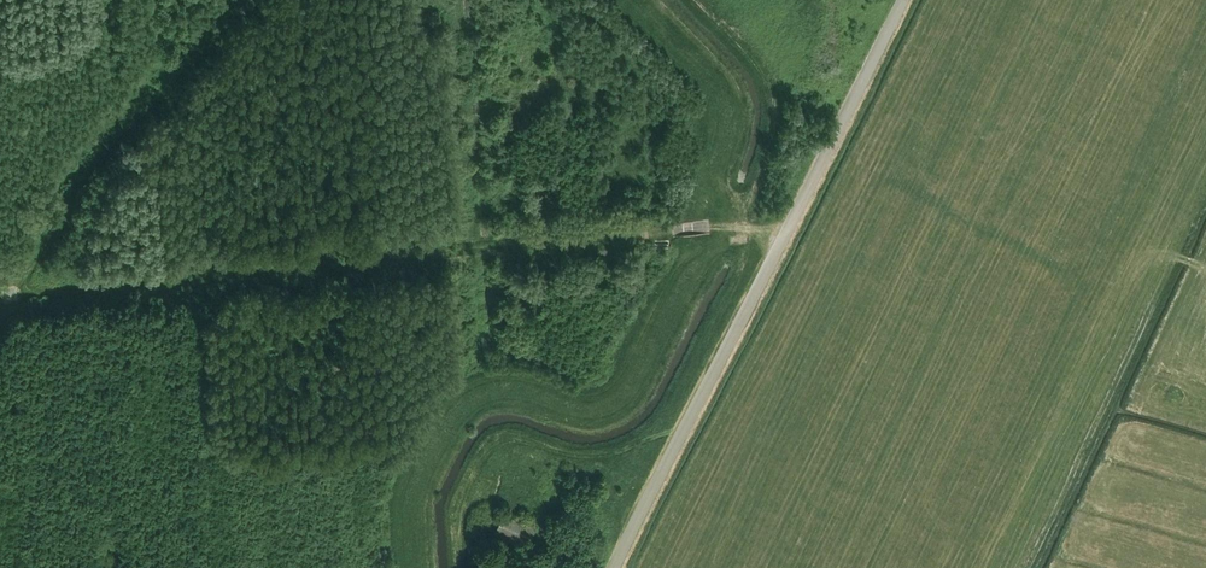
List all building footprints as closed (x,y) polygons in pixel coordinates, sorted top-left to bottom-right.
[(524,522),(503,513),(494,533),(525,548),(538,521),(527,516),(524,522)]
